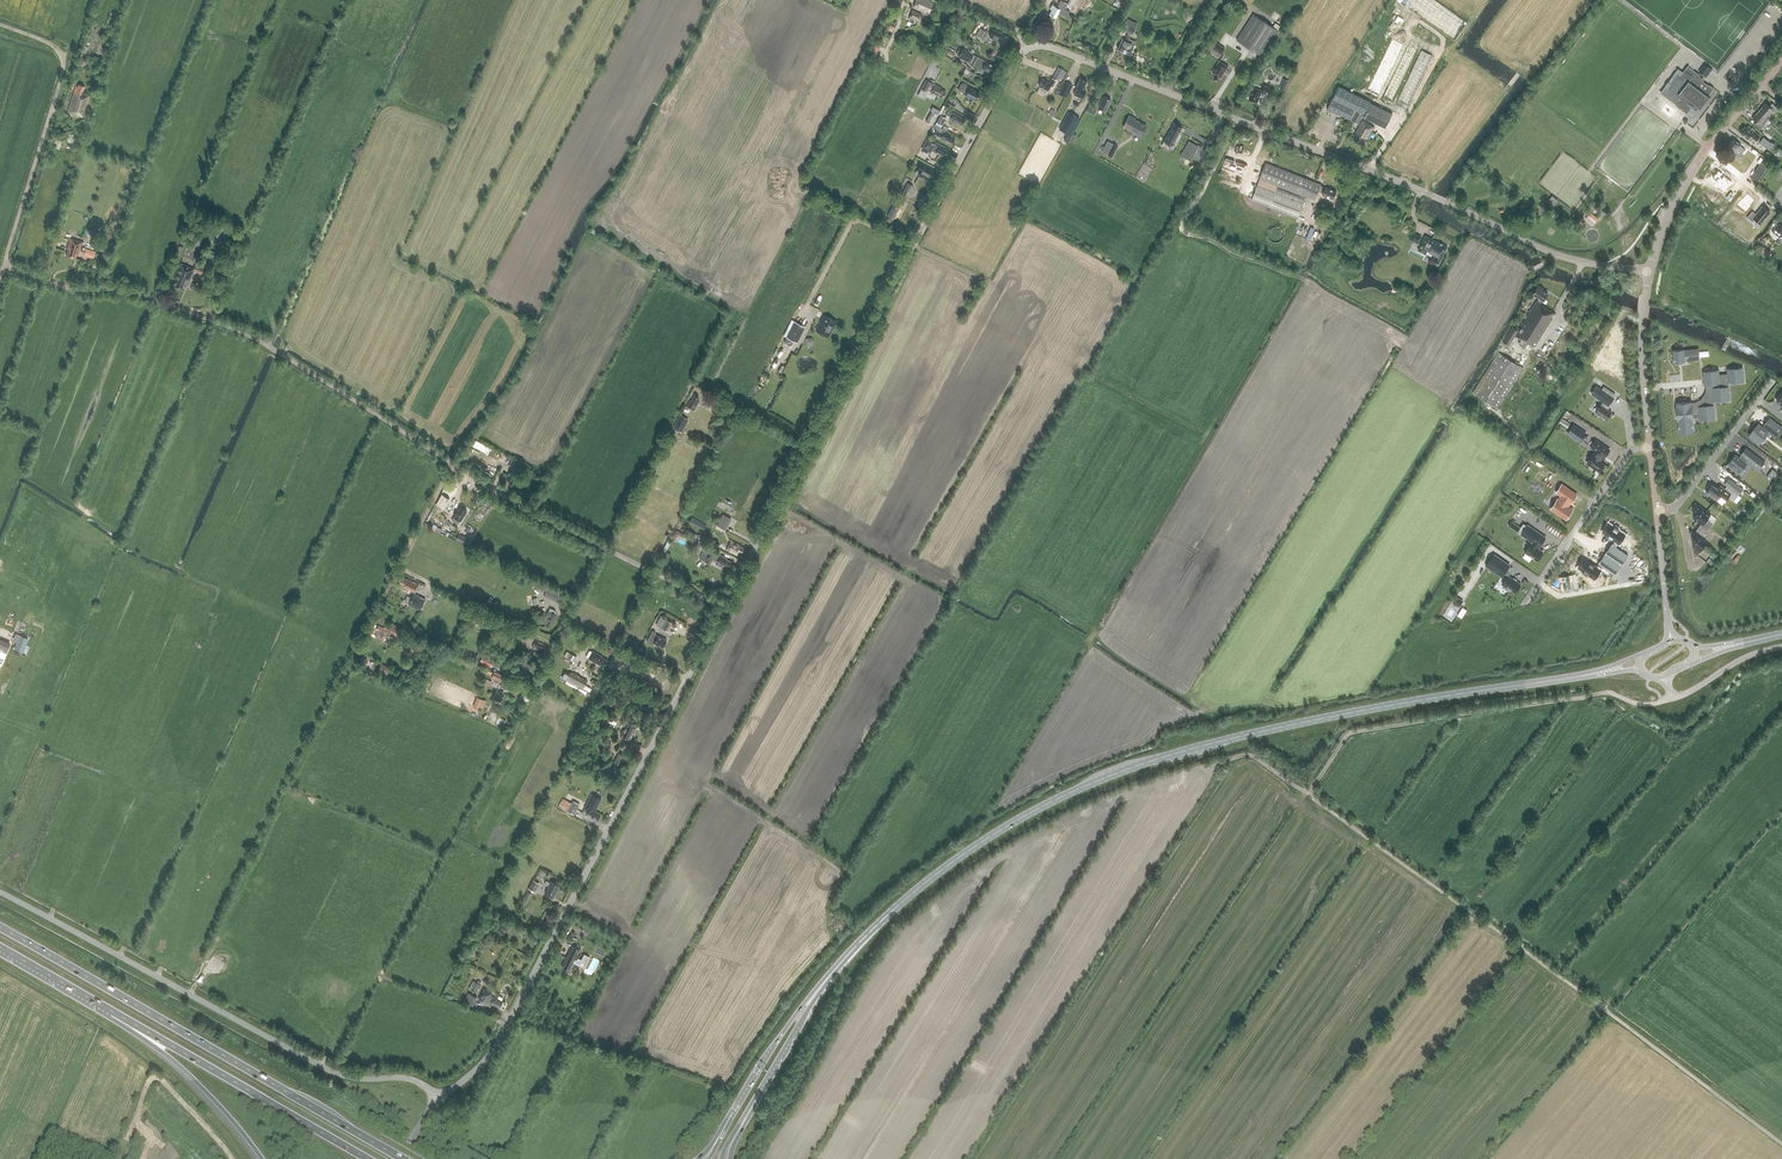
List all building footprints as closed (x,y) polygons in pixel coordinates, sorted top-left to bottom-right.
[(928,0),(916,0),(913,7),(926,12),(926,11),(932,14),(936,4),(931,2),(932,2),(928,0)] [(1076,0),(1055,0),(1050,8),(1052,9),(1050,14),(1055,17),(1058,12),(1067,17),(1076,0)] [(1470,21),(1438,0),(1399,0),(1399,1),(1434,24),(1435,21),(1449,30),(1447,33),(1457,40),(1470,21)] [(918,21),(921,14),(912,10),(909,17),(918,21)] [(1236,39),(1262,56),(1278,31),(1252,14),(1236,39)] [(1133,34),(1135,28),(1126,24),(1124,30),(1133,34)] [(982,39),(986,31),(980,28),(976,36),(982,39)] [(994,29),(990,37),(999,41),(998,42),(1004,44),(1008,35),(1003,33),(994,29)] [(1384,99),(1405,43),(1390,37),(1369,94),(1384,99)] [(1133,48),(1135,44),(1136,41),(1128,38),(1127,40),(1123,38),(1121,42),(1120,42),(1117,49),(1122,51),(1122,52),(1125,53),(1125,52),(1130,55),(1133,48)] [(1216,42),(1212,48),(1221,54),(1225,48),(1216,42)] [(1393,104),(1416,49),(1407,45),(1384,100),(1393,104)] [(969,62),(974,54),(963,48),(962,49),(959,48),(956,53),(959,55),(958,56),(969,62)] [(977,56),(972,67),(980,71),(982,67),(991,72),(994,66),(977,56)] [(1228,67),(1219,61),(1212,72),(1215,74),(1213,78),(1218,81),(1221,77),(1221,78),(1228,67)] [(1706,77),(1712,69),(1706,65),(1700,73),(1706,77)] [(1708,96),(1714,88),(1709,85),(1709,86),(1697,78),(1699,75),(1687,66),(1680,75),(1678,74),(1675,78),(1671,83),(1668,81),(1664,87),(1667,89),(1663,94),(1677,104),(1676,106),(1692,118),(1699,108),(1700,109),(1709,97),(1708,96)] [(1059,80),(1060,78),(1063,80),(1067,73),(1064,71),(1065,70),(1059,67),(1053,77),(1059,80)] [(1047,90),(1048,91),(1050,86),(1052,87),(1056,80),(1052,78),(1049,83),(1043,79),(1039,85),(1042,87),(1040,89),(1041,91),(1044,92),(1046,92),(1047,90)] [(1083,89),(1086,81),(1080,78),(1077,86),(1079,87),(1075,95),(1082,98),(1085,90),(1083,89)] [(927,81),(922,90),(920,94),(924,96),(927,90),(931,91),(930,92),(940,97),(943,98),(946,92),(943,91),(944,90),(934,85),(934,86),(931,84),(931,83),(927,81)] [(1059,93),(1067,97),(1072,85),(1064,82),(1059,93)] [(83,116),(90,95),(83,93),(85,86),(78,84),(78,87),(76,86),(67,111),(83,116)] [(976,100),(979,94),(973,91),(974,90),(966,86),(961,84),(958,90),(963,92),(963,93),(976,100)] [(1249,99),(1257,102),(1261,92),(1265,93),(1268,86),(1262,84),(1261,86),(1255,84),(1249,99)] [(1392,114),(1370,103),(1371,102),(1339,87),(1333,99),(1328,109),(1349,120),(1350,119),(1351,120),(1358,124),(1362,116),(1385,128),(1392,114)] [(1106,110),(1109,104),(1108,103),(1111,99),(1104,96),(1102,100),(1101,100),(1098,107),(1106,110)] [(954,108),(956,104),(948,100),(946,104),(954,108)] [(1773,114),(1778,108),(1772,103),(1769,106),(1765,102),(1759,110),(1767,117),(1771,112),(1773,114)] [(1089,105),(1086,112),(1093,116),(1097,109),(1089,105)] [(1762,122),(1767,117),(1759,110),(1752,118),(1756,121),(1753,124),(1760,130),(1765,124),(1762,122)] [(932,125),(938,115),(931,111),(926,121),(932,125)] [(962,125),(965,120),(961,118),(961,117),(954,113),(954,114),(948,111),(946,114),(952,117),(950,120),(957,123),(958,123),(962,125)] [(1079,118),(1069,112),(1060,129),(1070,135),(1079,118)] [(942,125),(946,118),(941,115),(937,122),(942,125)] [(1141,136),(1146,126),(1132,118),(1133,118),(1129,116),(1123,126),(1127,128),(1125,132),(1132,136),(1133,132),(1141,136)] [(1053,120),(1049,130),(1055,132),(1059,123),(1053,120)] [(1362,121),(1356,132),(1357,132),(1352,139),(1362,145),(1366,138),(1367,139),(1374,127),(1362,121)] [(1172,145),(1181,127),(1173,123),(1164,141),(1172,145)] [(1760,136),(1754,131),(1754,132),(1751,129),(1750,130),(1745,126),(1743,129),(1742,128),(1740,131),(1740,132),(1745,136),(1744,137),(1747,139),(1748,139),(1751,136),(1757,140),(1760,136)] [(951,135),(945,131),(945,130),(940,128),(939,127),(937,130),(935,134),(941,137),(941,138),(950,143),(951,142),(952,143),(955,138),(951,136),(951,135)] [(1376,129),(1375,132),(1386,138),(1388,135),(1376,129)] [(1763,137),(1759,143),(1770,150),(1775,144),(1772,142),(1771,143),(1763,137)] [(938,144),(938,145),(936,144),(937,142),(931,139),(930,140),(927,139),(921,149),(930,154),(933,150),(934,151),(943,156),(944,155),(945,155),(948,151),(943,148),(944,147),(938,144)] [(1742,153),(1745,150),(1740,145),(1741,144),(1739,142),(1738,143),(1734,139),(1732,141),(1731,140),(1729,143),(1730,144),(1728,146),(1735,152),(1737,149),(1742,153)] [(1117,146),(1108,141),(1102,152),(1111,157),(1117,146)] [(1186,147),(1195,152),(1198,147),(1189,142),(1186,147)] [(1386,155),(1383,162),(1402,170),(1405,163),(1386,155)] [(918,176),(925,179),(926,177),(928,178),(929,176),(933,178),(937,172),(931,168),(931,167),(922,162),(917,170),(918,170),(921,171),(918,176)] [(1266,163),(1260,179),(1301,195),(1300,197),(1277,188),(1276,191),(1258,184),(1252,200),(1298,218),(1305,201),(1307,197),(1309,198),(1310,197),(1315,199),(1319,191),(1323,193),(1322,195),(1334,199),(1337,191),(1325,187),(1321,186),(1321,184),(1266,163)] [(1768,167),(1762,163),(1755,173),(1755,174),(1753,178),(1758,182),(1768,167)] [(1718,170),(1712,177),(1715,179),(1714,180),(1722,187),(1725,190),(1728,187),(1732,181),(1725,176),(1725,175),(1722,172),(1722,173),(1718,170)] [(911,195),(914,183),(907,182),(905,193),(911,195)] [(1705,191),(1700,198),(1703,201),(1702,203),(1713,211),(1719,202),(1712,197),(1712,196),(1709,194),(1705,191)] [(1742,198),(1737,204),(1746,211),(1751,205),(1750,205),(1754,200),(1747,194),(1743,199),(1742,198)] [(1555,204),(1557,201),(1559,200),(1553,195),(1551,197),(1549,200),(1555,204)] [(1762,206),(1756,214),(1752,211),(1747,218),(1754,223),(1756,220),(1761,223),(1770,212),(1762,206)] [(1591,227),(1598,218),(1590,211),(1582,220),(1591,227)] [(1781,218),(1774,228),(1775,228),(1772,232),(1779,237),(1778,238),(1781,240),(1781,218)] [(92,241),(111,248),(112,241),(97,237),(98,235),(95,233),(92,241)] [(1447,247),(1443,245),(1442,245),(1426,237),(1426,236),(1418,250),(1431,257),(1433,253),(1442,258),(1447,247)] [(79,252),(82,242),(69,237),(68,240),(69,240),(68,245),(69,245),(66,255),(76,258),(78,252),(79,252)] [(200,248),(197,256),(200,256),(199,258),(212,263),(212,261),(213,262),(216,254),(200,248)] [(204,275),(207,268),(196,264),(194,269),(181,263),(174,279),(176,280),(174,286),(184,290),(187,284),(189,285),(190,281),(189,281),(191,277),(192,278),(194,271),(204,275)] [(1555,315),(1556,314),(1541,304),(1543,300),(1544,301),(1548,294),(1542,290),(1543,289),(1538,286),(1533,294),(1539,298),(1537,302),(1536,302),(1519,330),(1513,327),(1503,343),(1509,346),(1516,335),(1535,347),(1552,319),(1550,318),(1553,314),(1555,315)] [(827,317),(825,321),(822,319),(817,330),(828,336),(828,335),(826,334),(830,327),(832,328),(835,321),(827,317)] [(795,322),(784,342),(791,346),(794,340),(797,342),(804,326),(795,322)] [(1684,349),(1672,350),(1673,363),(1685,362),(1686,375),(1688,379),(1692,380),(1701,379),(1699,359),(1698,350),(1684,351),(1684,349)] [(1498,408),(1523,368),(1498,352),(1473,392),(1498,408)] [(1730,400),(1728,383),(1744,382),(1743,368),(1726,369),(1727,374),(1719,375),(1719,373),(1711,371),(1710,371),(1703,375),(1704,385),(1706,385),(1706,387),(1706,388),(1706,390),(1705,392),(1705,393),(1704,395),(1703,396),(1702,397),(1701,399),(1700,400),(1699,401),(1697,401),(1696,402),(1694,403),(1693,403),(1691,403),(1691,402),(1676,403),(1679,434),(1695,432),(1693,418),(1700,418),(1700,420),(1715,419),(1714,402),(1730,400)] [(1614,398),(1602,389),(1597,386),(1591,394),(1603,402),(1601,405),(1596,412),(1595,413),(1596,414),(1598,416),(1599,416),(1600,415),(1606,419),(1611,412),(1608,409),(1610,406),(1609,405),(1614,398)] [(694,410),(699,400),(698,399),(699,397),(694,394),(691,400),(690,399),(687,406),(694,410)] [(679,414),(677,417),(672,427),(681,431),(688,419),(679,414)] [(1571,423),(1563,418),(1560,422),(1568,428),(1571,423)] [(1755,427),(1749,435),(1759,443),(1765,435),(1766,436),(1770,431),(1776,436),(1781,428),(1770,419),(1763,428),(1759,425),(1757,429),(1755,427)] [(1581,440),(1586,433),(1573,424),(1567,433),(1575,438),(1576,437),(1581,440)] [(473,445),(486,452),(489,447),(476,440),(473,445)] [(1596,440),(1591,447),(1597,451),(1594,455),(1593,454),(1587,462),(1599,470),(1600,469),(1601,470),(1603,467),(1602,467),(1605,462),(1602,460),(1604,456),(1605,457),(1610,449),(1596,440)] [(1728,463),(1734,468),(1735,467),(1743,472),(1741,471),(1746,464),(1746,463),(1748,460),(1759,469),(1765,462),(1746,447),(1743,451),(1740,454),(1741,455),(1739,458),(1735,455),(1726,466),(1728,463)] [(517,475),(519,471),(516,470),(520,463),(494,450),(487,463),(496,467),(495,469),(497,470),(497,469),(499,470),(503,462),(512,467),(506,478),(513,481),(516,474),(517,475)] [(1777,472),(1772,469),(1767,475),(1772,479),(1777,472)] [(1756,480),(1759,474),(1753,471),(1750,478),(1756,480)] [(1729,478),(1724,484),(1727,486),(1739,495),(1743,489),(1729,478)] [(1577,495),(1562,484),(1556,492),(1561,496),(1559,500),(1558,499),(1551,509),(1566,519),(1572,509),(1568,506),(1570,502),(1571,502),(1577,495)] [(1707,491),(1706,492),(1716,500),(1721,494),(1726,499),(1728,497),(1734,501),(1739,495),(1727,486),(1725,489),(1720,485),(1718,488),(1712,484),(1709,488),(1708,487),(1706,490),(1707,491)] [(444,508),(449,499),(442,494),(436,504),(444,508)] [(1704,516),(1707,511),(1697,504),(1692,510),(1696,513),(1693,518),(1701,524),(1697,529),(1691,536),(1694,559),(1703,548),(1705,546),(1699,542),(1708,529),(1702,525),(1707,518),(1704,516)] [(460,507),(454,516),(452,520),(458,524),(467,511),(460,507)] [(731,518),(723,514),(721,517),(717,525),(725,529),(731,518)] [(707,525),(692,517),(689,522),(704,530),(707,525)] [(1521,527),(1512,521),(1509,526),(1517,532),(1521,527)] [(1538,548),(1546,537),(1527,525),(1521,534),(1532,542),(1525,552),(1537,560),(1538,559),(1539,559),(1541,556),(1541,555),(1543,552),(1538,548)] [(1609,525),(1603,534),(1614,542),(1612,545),(1605,555),(1621,566),(1628,556),(1616,548),(1618,545),(1619,545),(1625,536),(1609,525)] [(707,537),(699,534),(698,535),(684,528),(683,530),(713,544),(715,540),(707,536),(707,537)] [(683,538),(685,534),(677,530),(672,538),(676,540),(678,536),(679,536),(683,538)] [(456,539),(467,544),(470,539),(458,533),(456,539)] [(686,539),(695,542),(697,538),(688,534),(686,539)] [(741,551),(744,547),(738,544),(739,543),(731,539),(726,549),(733,552),(733,551),(737,553),(739,550),(741,551)] [(695,546),(704,550),(706,545),(698,541),(695,546)] [(714,555),(709,553),(705,562),(710,564),(713,559),(716,561),(717,562),(715,564),(722,568),(723,565),(724,565),(724,564),(728,566),(731,561),(726,559),(727,558),(719,555),(718,556),(715,554),(714,555)] [(1509,572),(1506,570),(1510,565),(1494,554),(1486,566),(1502,577),(1502,575),(1506,578),(1502,584),(1504,585),(1502,587),(1508,591),(1509,589),(1515,593),(1521,584),(1507,575),(1509,572)] [(1584,560),(1578,569),(1594,580),(1600,571),(1602,568),(1614,576),(1621,566),(1605,555),(1598,565),(1596,568),(1584,560)] [(408,579),(402,577),(400,582),(405,585),(404,587),(415,592),(419,584),(408,579)] [(541,587),(543,583),(528,577),(527,580),(541,587)] [(562,594),(548,586),(546,591),(544,595),(558,602),(562,594)] [(420,610),(425,599),(414,593),(409,604),(420,610)] [(1453,603),(1459,607),(1463,600),(1457,596),(1453,603)] [(465,606),(460,618),(465,620),(471,609),(465,606)] [(557,615),(557,611),(550,608),(544,623),(546,624),(551,626),(553,622),(554,622),(557,615)] [(482,626),(485,618),(479,616),(476,624),(482,626)] [(672,622),(666,619),(663,617),(661,620),(659,620),(658,622),(662,625),(661,628),(668,631),(672,622)] [(414,632),(421,635),(424,628),(417,624),(414,632)] [(383,640),(385,637),(390,639),(391,636),(395,638),(399,630),(393,627),(392,629),(389,628),(389,629),(384,627),(384,628),(379,625),(377,629),(378,630),(375,636),(383,640)] [(666,640),(656,634),(655,634),(656,633),(655,631),(653,630),(647,641),(653,645),(654,643),(663,647),(666,640)] [(16,634),(14,639),(18,641),(15,649),(23,652),(28,639),(16,634)] [(539,647),(541,648),(543,644),(538,642),(538,640),(534,638),(533,638),(527,635),(524,641),(531,644),(530,645),(538,649),(539,647)] [(3,656),(5,656),(10,644),(0,640),(0,663),(3,656)] [(604,666),(608,660),(602,657),(602,655),(593,650),(588,658),(600,664),(600,663),(604,666)] [(574,661),(577,656),(567,651),(564,656),(574,661)] [(491,667),(495,658),(484,653),(480,662),(491,667)] [(387,674),(390,667),(381,663),(378,670),(387,674)] [(501,682),(504,675),(494,671),(491,678),(501,682)] [(582,690),(587,681),(571,672),(566,681),(582,690)] [(518,693),(520,689),(515,686),(515,685),(505,681),(502,687),(512,692),(511,693),(511,694),(512,695),(514,696),(515,696),(515,695),(516,692),(518,693)] [(482,710),(486,700),(477,697),(473,707),(482,710)] [(515,718),(518,712),(513,709),(510,716),(515,718)] [(625,741),(627,741),(628,738),(629,738),(635,728),(634,727),(636,724),(625,718),(621,724),(625,726),(621,734),(622,734),(620,737),(621,739),(625,741)] [(512,738),(517,726),(514,725),(511,731),(508,736),(512,738)] [(618,749),(614,759),(621,764),(626,753),(618,749)] [(563,798),(558,806),(574,815),(579,804),(573,800),(572,803),(563,798)] [(597,820),(600,814),(595,811),(595,810),(590,807),(588,809),(585,808),(583,812),(586,814),(597,820)] [(535,891),(539,883),(533,879),(529,888),(535,891)] [(553,897),(559,885),(551,881),(550,882),(546,880),(544,884),(548,886),(545,893),(553,897)] [(562,967),(569,971),(581,948),(573,944),(562,967)] [(476,992),(480,983),(481,981),(478,980),(477,982),(473,980),(469,989),(476,992)] [(492,997),(490,996),(492,993),(484,988),(478,1000),(487,1004),(488,1000),(490,1001),(489,1003),(499,1008),(500,1007),(503,1002),(497,999),(497,998),(493,996),(492,997)] [(472,1005),(477,997),(469,993),(464,1001),(472,1005)]
